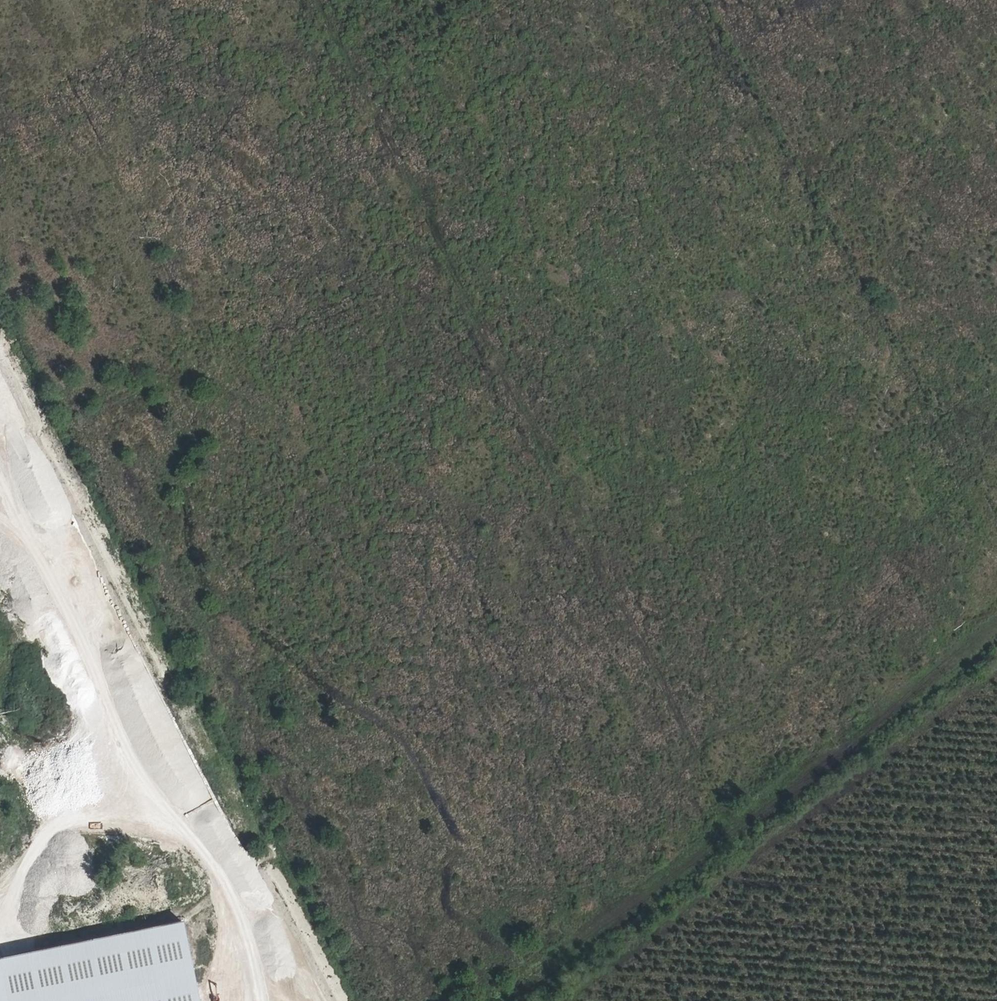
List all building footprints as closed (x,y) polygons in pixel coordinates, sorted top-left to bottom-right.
[(202,811),(202,822),(212,822),(212,810),(202,811)]
